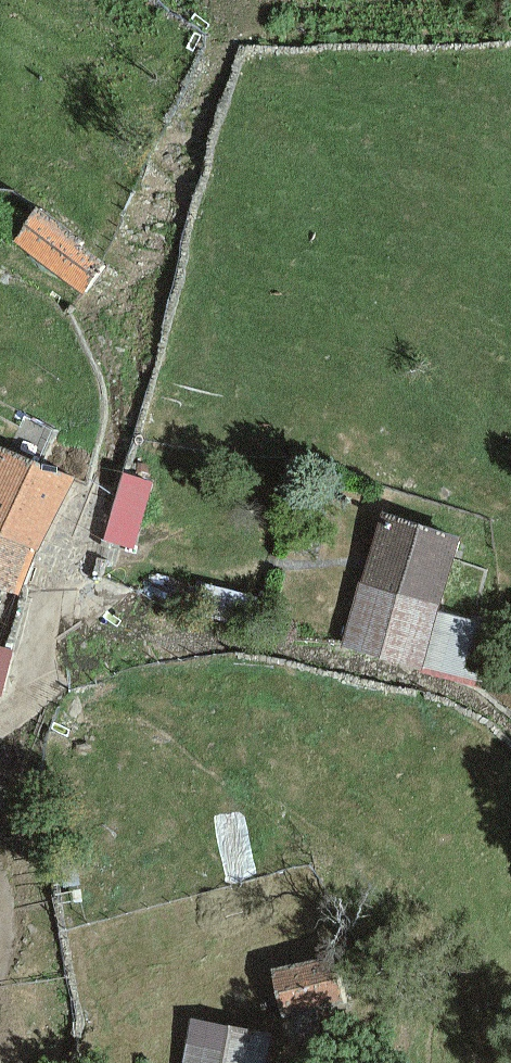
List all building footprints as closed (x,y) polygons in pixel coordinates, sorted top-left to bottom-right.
[(40,199),(16,232),(84,282),(108,250),(40,199)] [(0,437),(0,518),(42,537),(46,539),(83,460),(59,449),(56,457),(2,432),(0,437)] [(126,463),(106,534),(138,543),(158,472),(126,463)] [(386,500),(348,638),(428,660),(444,603),(466,521),(386,500)] [(24,580),(42,537),(0,518),(0,570),(24,580)] [(510,621),(444,603),(428,660),(495,678),(510,621)] [(13,702),(25,660),(0,653),(0,698),(13,702)] [(339,943),(276,961),(288,1005),(351,988),(339,943)] [(194,1010),(185,1062),(270,1062),(276,1023),(194,1010)]
